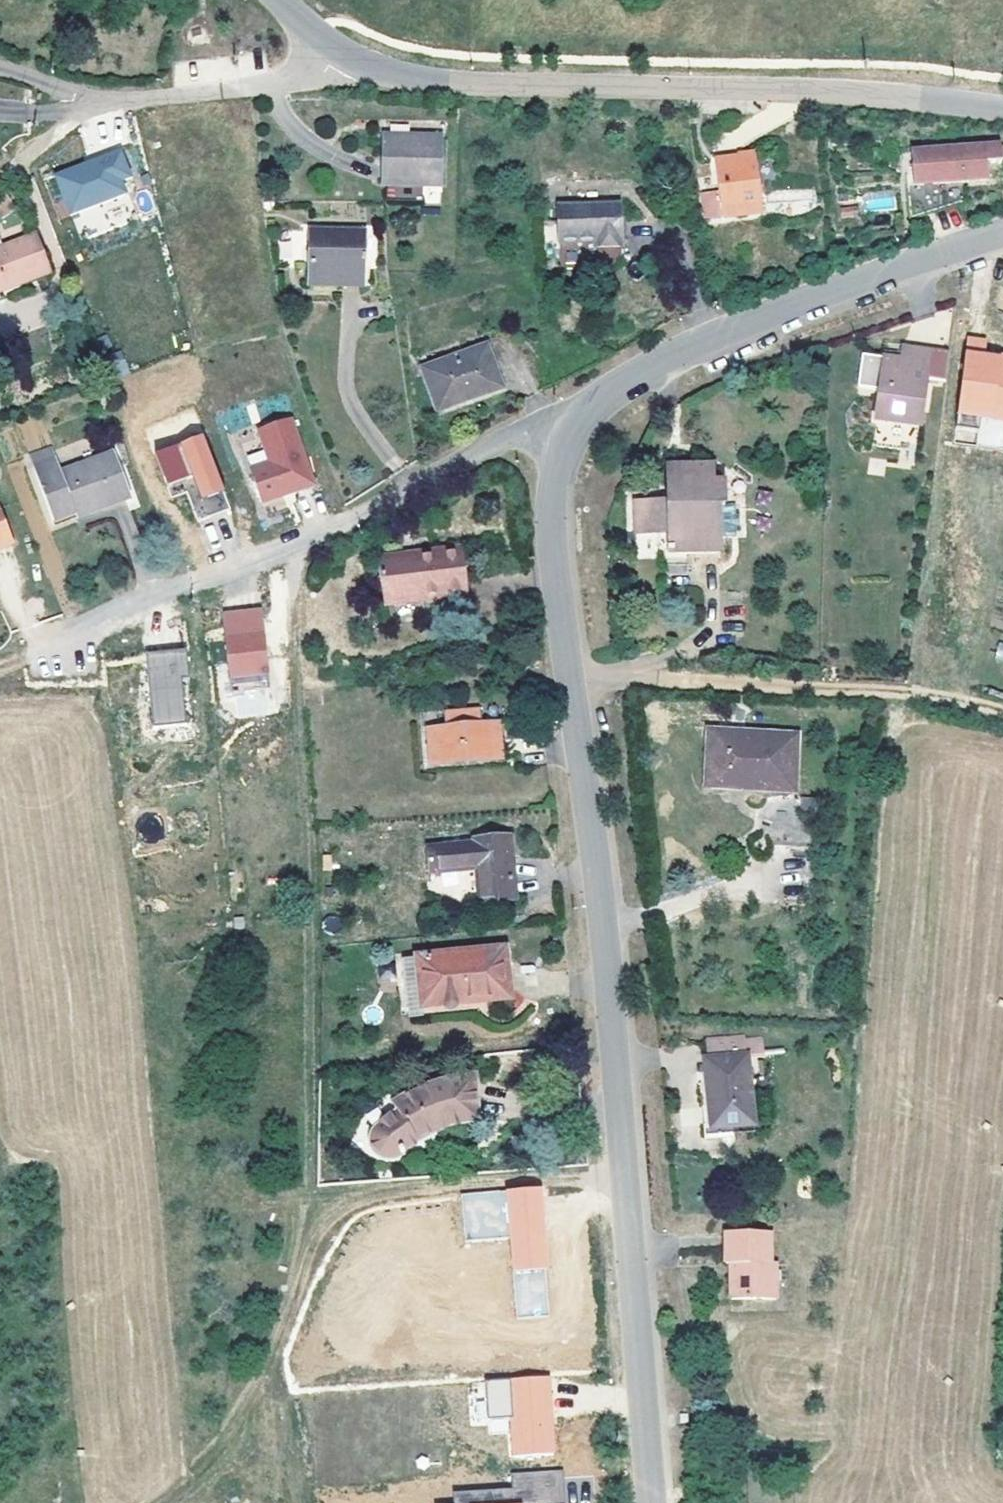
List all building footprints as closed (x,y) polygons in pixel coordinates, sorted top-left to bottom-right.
[(380,183),(387,183),(399,183),(399,190),(441,190),(442,139),(408,139),(408,143),(388,143),(380,143),(380,183)] [(915,154),(917,188),(912,188),(914,222),(971,204),(969,184),(992,183),(991,166),(1002,165),(1002,147),(915,154)] [(77,165),(55,173),(69,212),(124,192),(120,179),(129,176),(119,150),(98,157),(100,161),(78,169),(77,165)] [(702,223),(763,217),(757,159),(740,160),(740,164),(716,166),(718,194),(700,196),(702,223)] [(894,189),(865,195),(868,213),(897,207),(894,189)] [(559,249),(620,244),(617,207),(557,211),(559,249)] [(314,235),(310,287),(365,289),(368,236),(314,235)] [(25,286),(46,278),(30,240),(0,252),(0,297),(25,286)] [(25,286),(0,297),(0,305),(28,293),(25,286)] [(986,350),(988,337),(967,335),(953,442),(1002,448),(1002,352),(986,350)] [(503,389),(486,347),(422,374),(439,416),(503,389)] [(911,365),(912,352),(900,351),(898,364),(911,365)] [(948,356),(912,352),(911,365),(898,364),(863,360),(859,393),(881,395),(877,425),(920,430),(926,384),(944,386),(948,356)] [(281,395),(249,407),(260,440),(242,447),(253,480),(278,472),(276,468),(288,464),(289,468),(305,462),(281,395)] [(918,448),(920,430),(877,425),(875,443),(918,448)] [(204,435),(181,443),(194,476),(202,499),(225,491),(204,435)] [(168,485),(194,476),(181,443),(156,452),(168,485)] [(86,519),(132,503),(116,458),(61,477),(57,464),(35,472),(54,526),(85,515),(86,519)] [(637,512),(637,521),(637,544),(669,543),(670,562),(729,560),(728,515),(738,515),(738,488),(714,489),(714,474),(667,475),(667,511),(637,512)] [(14,546),(0,508),(0,551),(14,546)] [(637,544),(637,521),(637,512),(627,512),(627,523),(629,571),(670,570),(670,562),(669,543),(637,544)] [(415,561),(380,564),(384,609),(468,601),(464,551),(415,556),(415,561)] [(415,561),(415,556),(379,559),(380,564),(415,561)] [(223,619),(230,693),(270,689),(263,615),(223,619)] [(152,724),(185,721),(182,677),(189,676),(187,648),(146,652),(152,724)] [(500,761),(497,725),(427,732),(430,768),(500,761)] [(501,769),(500,761),(430,768),(427,732),(419,733),(423,776),(501,769)] [(708,791),(766,794),(791,795),(793,743),(709,740),(708,791)] [(791,795),(766,794),(765,807),(791,802),(791,795)] [(478,907),(507,905),(515,904),(509,842),(472,845),(472,848),(426,852),(428,877),(475,873),(478,907)] [(407,966),(412,1014),(448,1010),(449,1017),(462,1015),(461,1004),(510,999),(506,955),(407,966)] [(511,1010),(510,999),(461,1004),(462,1015),(511,1010)] [(413,1021),(449,1017),(448,1010),(412,1014),(413,1021)] [(746,1041),(749,1060),(765,1058),(763,1038),(746,1041)] [(703,1046),(708,1080),(714,1132),(733,1129),(737,1129),(757,1125),(749,1060),(746,1041),(738,1042),(703,1046)] [(714,1132),(708,1080),(701,1081),(708,1138),(733,1135),(733,1129),(714,1132)] [(460,1086),(440,1093),(422,1103),(405,1109),(375,1113),(376,1130),(369,1140),(368,1151),(374,1161),(382,1167),(392,1170),(402,1166),(417,1151),(442,1136),(476,1130),(475,1086),(460,1086)] [(551,1315),(541,1185),(460,1191),(463,1240),(510,1237),(516,1317),(551,1315)] [(730,1297),(736,1297),(775,1298),(775,1261),(769,1261),(770,1233),(737,1233),(724,1232),(724,1261),(734,1262),(733,1274),(730,1274),(730,1297)] [(551,1375),(485,1379),(487,1417),(507,1416),(510,1457),(556,1454),(551,1375)]
